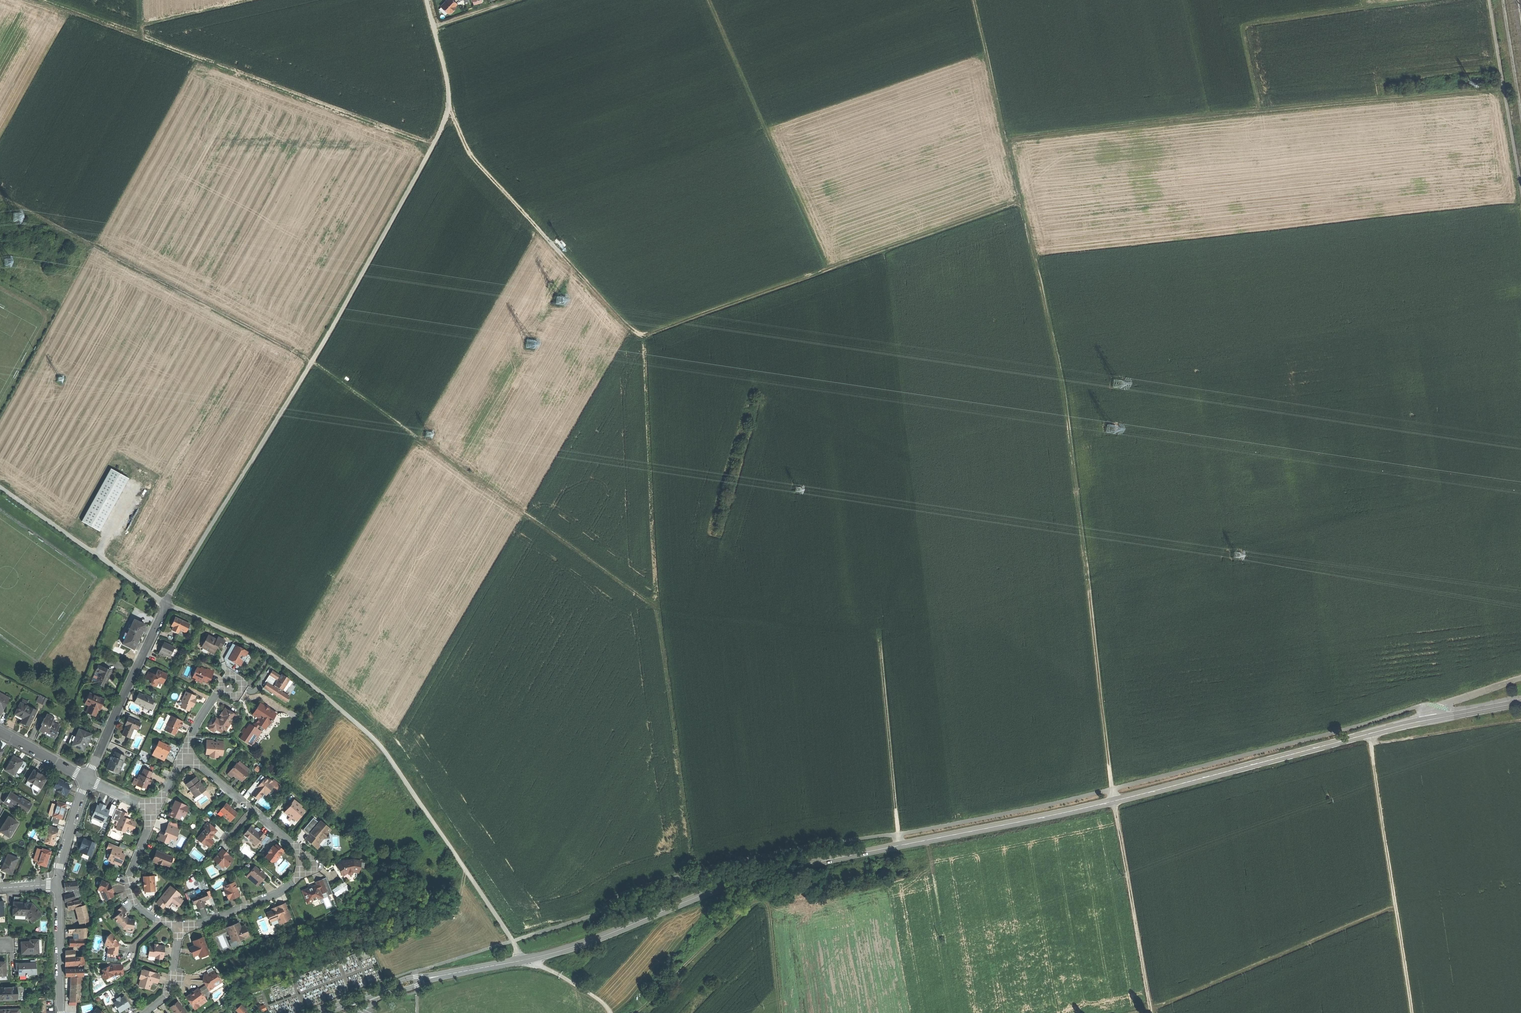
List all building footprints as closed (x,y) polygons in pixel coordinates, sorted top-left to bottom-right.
[(441,6),(448,13),(449,12),(450,14),(456,8),(454,7),(456,5),(453,2),(451,0),(447,0),(441,6)] [(102,531),(129,477),(111,467),(83,521),(102,531)] [(190,624),(176,617),(174,621),(172,625),(174,626),(173,629),(180,633),(181,630),(186,632),(190,624)] [(123,643),(134,649),(140,637),(146,625),(134,619),(123,643)] [(205,642),(203,647),(214,653),(216,648),(215,647),(216,645),(217,646),(220,647),(224,640),(217,637),(216,639),(207,635),(204,641),(205,642)] [(162,648),(160,654),(166,656),(167,655),(171,657),(175,647),(165,642),(162,648)] [(248,652),(236,646),(229,659),(235,662),(241,665),(241,664),(242,662),(240,661),(243,655),(246,656),(247,653),(248,652)] [(251,655),(247,653),(246,656),(243,655),(240,661),(242,662),(241,664),(246,666),(251,655)] [(100,673),(96,683),(104,687),(108,679),(111,671),(99,666),(96,671),(100,673)] [(200,668),(197,667),(194,674),(197,675),(195,680),(201,682),(202,680),(208,683),(211,677),(214,671),(207,668),(207,669),(201,666),(200,668)] [(281,675),(272,670),(270,675),(278,680),(274,686),(267,682),(265,685),(264,688),(286,701),(289,695),(283,691),(290,679),(282,674),(281,675)] [(92,681),(96,683),(100,673),(96,671),(92,681)] [(167,675),(157,671),(157,673),(153,674),(149,672),(147,676),(146,680),(152,682),(151,685),(156,687),(157,685),(158,686),(159,683),(163,685),(167,675)] [(182,707),(189,710),(191,706),(193,707),(195,703),(197,699),(195,698),(196,695),(187,691),(185,695),(183,700),(184,701),(182,707)] [(104,699),(89,693),(85,703),(89,705),(86,712),(95,716),(98,709),(99,709),(101,705),(104,699)] [(137,698),(135,703),(141,705),(141,707),(146,709),(147,706),(151,708),(154,701),(151,699),(152,697),(146,694),(145,696),(139,693),(137,698)] [(40,694),(37,701),(45,705),(48,698),(40,694)] [(177,704),(182,707),(184,701),(183,700),(185,695),(181,694),(177,704)] [(20,703),(16,715),(22,717),(26,720),(24,724),(30,727),(37,711),(20,703)] [(264,706),(260,704),(257,709),(253,714),(257,717),(255,720),(257,721),(255,725),(258,727),(259,724),(265,728),(275,713),(269,709),(270,708),(265,704),(264,706)] [(235,716),(225,708),(221,713),(223,714),(220,717),(218,720),(215,717),(212,721),(209,725),(210,726),(208,729),(214,732),(216,729),(221,732),(223,729),(225,730),(235,716)] [(48,714),(39,731),(47,735),(55,739),(61,727),(57,725),(52,722),(55,718),(48,714)] [(167,730),(175,734),(177,729),(179,725),(181,726),(183,720),(171,715),(167,725),(169,725),(167,730)] [(142,724),(129,718),(128,721),(130,722),(128,727),(124,735),(131,739),(136,729),(139,731),(142,724)] [(261,731),(250,724),(247,729),(243,734),(240,739),(251,746),(261,731)] [(76,737),(73,746),(84,750),(86,746),(88,742),(90,743),(93,735),(79,729),(76,737)] [(68,744),(73,746),(76,737),(72,735),(68,744)] [(224,741),(207,740),(206,755),(210,755),(219,755),(223,755),(224,741)] [(160,753),(166,755),(168,750),(170,746),(159,741),(155,750),(160,753)] [(126,758),(115,753),(113,757),(111,761),(108,770),(114,772),(115,770),(120,772),(126,758)] [(6,771),(15,776),(17,773),(22,763),(20,762),(21,760),(18,758),(14,756),(6,771)] [(27,763),(21,760),(20,762),(22,763),(17,773),(21,775),(27,763)] [(240,762),(238,764),(248,772),(249,770),(240,762)] [(237,777),(241,780),(248,772),(238,764),(237,763),(230,771),(234,774),(237,777)] [(140,774),(138,778),(140,779),(138,784),(143,786),(148,789),(150,784),(148,783),(149,778),(152,772),(144,768),(142,775),(140,774)] [(41,775),(34,771),(28,781),(42,789),(48,779),(41,775)] [(195,776),(186,783),(191,789),(195,796),(197,794),(206,788),(202,783),(200,784),(198,780),(195,776)] [(131,788),(140,793),(143,786),(138,784),(140,779),(138,778),(136,777),(131,788)] [(260,783),(258,786),(261,789),(259,791),(262,793),(263,791),(266,794),(268,791),(270,788),(274,785),(271,782),(272,781),(269,778),(268,780),(265,777),(260,783)] [(58,779),(54,787),(67,794),(69,791),(70,789),(68,787),(69,785),(58,779)] [(257,798),(262,793),(259,791),(261,789),(258,786),(260,783),(256,779),(247,789),(252,794),(257,798)] [(273,779),(272,781),(271,782),(274,785),(270,788),(273,790),(275,792),(281,786),(273,779)] [(40,792),(42,789),(28,781),(26,784),(40,792)] [(208,792),(206,788),(197,794),(199,796),(200,798),(208,792)] [(195,799),(199,796),(197,794),(195,796),(191,789),(187,792),(190,795),(192,794),(195,799)] [(9,791),(3,802),(8,805),(15,809),(17,806),(27,813),(32,804),(21,798),(9,791)] [(172,810),(170,814),(173,815),(177,816),(178,813),(180,814),(182,810),(185,811),(188,805),(175,799),(173,803),(172,806),(173,807),(172,810)] [(287,808),(285,811),(290,815),(293,817),(296,820),(300,815),(304,811),(300,807),(301,806),(293,799),(288,804),(290,805),(287,808)] [(59,818),(61,819),(64,811),(66,804),(57,801),(56,805),(52,816),(59,818)] [(226,802),(220,810),(223,812),(221,814),(230,821),(237,812),(232,808),(226,802)] [(105,807),(100,805),(99,807),(97,806),(96,810),(94,809),(93,811),(92,813),(95,814),(93,818),(100,821),(100,820),(105,822),(109,811),(104,809),(105,807)] [(112,819),(117,821),(121,811),(116,809),(112,819)] [(121,811),(117,821),(120,822),(117,829),(122,831),(126,827),(128,827),(134,830),(135,826),(137,821),(130,818),(129,820),(125,818),(127,814),(121,811)] [(285,822),(288,819),(290,815),(285,811),(279,817),(285,822)] [(297,827),(304,819),(300,815),(296,820),(293,817),(290,821),(288,819),(285,822),(287,824),(291,827),(293,824),(297,827)] [(57,825),(59,818),(52,816),(50,822),(57,825)] [(7,834),(11,837),(19,823),(9,817),(4,825),(1,831),(7,834)] [(303,829),(309,834),(307,836),(311,840),(309,842),(317,849),(320,846),(318,841),(321,837),(328,838),(327,831),(330,829),(323,823),(321,825),(319,822),(314,818),(303,829)] [(169,819),(167,823),(179,828),(181,824),(169,819)] [(196,838),(203,844),(204,843),(209,846),(213,841),(210,837),(213,834),(216,830),(207,822),(204,825),(206,827),(204,828),(196,838)] [(158,832),(156,838),(168,843),(170,837),(175,839),(179,828),(167,823),(166,827),(165,829),(166,830),(165,834),(163,834),(158,832)] [(250,826),(243,834),(252,842),(255,844),(258,840),(260,842),(265,836),(259,830),(257,832),(253,829),(250,826)] [(57,833),(48,830),(44,842),(53,845),(54,841),(56,837),(57,833)] [(250,845),(252,842),(243,834),(240,837),(250,845)] [(269,839),(265,836),(260,842),(263,845),(269,839)] [(205,850),(209,846),(204,843),(203,844),(196,838),(194,840),(205,850)] [(94,843),(85,839),(82,844),(81,848),(83,849),(82,852),(91,856),(94,848),(92,847),(94,843)] [(117,846),(110,843),(108,848),(112,850),(109,859),(112,860),(111,862),(115,864),(115,862),(121,865),(123,860),(125,854),(121,852),(116,850),(117,846)] [(279,848),(275,845),(274,846),(272,845),(267,852),(268,853),(265,857),(272,862),(273,860),(275,861),(279,855),(278,854),(280,852),(281,853),(283,851),(279,848)] [(34,860),(38,861),(42,850),(37,848),(34,860)] [(37,864),(46,867),(49,860),(50,856),(51,851),(42,848),(42,850),(38,861),(37,864)] [(223,849),(214,859),(224,868),(226,865),(227,866),(228,867),(235,859),(227,853),(223,849)] [(161,852),(157,851),(155,856),(153,861),(156,862),(167,866),(171,856),(165,854),(161,852)] [(18,858),(8,854),(2,870),(7,872),(12,874),(18,858)] [(175,857),(171,856),(167,866),(166,868),(168,869),(171,861),(173,862),(175,857)] [(342,862),(335,866),(339,872),(341,876),(346,873),(348,876),(351,875),(352,872),(358,873),(360,862),(351,861),(342,862)] [(251,871),(250,872),(260,880),(263,876),(265,873),(255,866),(251,871)] [(257,884),(260,880),(250,872),(247,876),(257,884)] [(143,883),(144,890),(154,889),(153,875),(143,876),(143,883)] [(326,878),(322,879),(327,891),(328,894),(332,893),(326,878)] [(309,888),(303,890),(307,901),(318,897),(319,899),(323,897),(322,893),(327,891),(322,879),(316,882),(317,885),(309,888)] [(102,880),(98,888),(101,890),(105,900),(114,896),(112,892),(114,890),(112,887),(110,884),(102,880)] [(235,881),(224,885),(226,889),(228,893),(226,893),(229,899),(235,897),(240,894),(235,881)] [(113,888),(116,893),(124,889),(121,884),(113,888)] [(159,905),(162,907),(165,904),(169,907),(172,903),(177,907),(183,899),(178,895),(179,893),(170,885),(156,903),(159,905)] [(102,901),(105,900),(101,890),(98,888),(97,890),(102,901)] [(189,898),(191,897),(197,894),(195,888),(186,892),(189,898)] [(80,889),(73,890),(74,893),(75,898),(82,896),(80,889)] [(197,894),(191,897),(194,903),(196,902),(198,907),(202,906),(204,905),(203,902),(202,900),(205,898),(208,897),(206,891),(197,894)] [(65,902),(75,898),(74,893),(65,896),(65,902)] [(68,909),(77,907),(84,905),(82,902),(81,902),(79,899),(76,900),(67,902),(68,909)] [(14,902),(14,913),(27,914),(31,921),(41,913),(32,903),(27,902),(21,902),(14,902)] [(273,910),(267,912),(271,921),(278,918),(280,923),(283,922),(286,921),(285,919),(291,917),(285,902),(278,905),(278,908),(273,910)] [(84,905),(77,907),(79,916),(81,923),(85,922),(89,921),(89,918),(86,905),(84,905)] [(134,928),(134,920),(130,919),(127,916),(125,913),(127,911),(122,906),(117,911),(119,913),(114,919),(123,928),(126,929),(126,927),(134,928)] [(284,924),(283,922),(280,923),(278,918),(271,921),(272,925),(274,927),(277,927),(284,924)] [(232,924),(226,927),(231,938),(235,937),(236,939),(237,940),(249,935),(246,928),(242,930),(241,927),(239,922),(232,924)] [(87,928),(68,929),(69,933),(74,933),(79,933),(78,938),(86,938),(87,928)] [(116,954),(118,954),(118,949),(119,943),(111,933),(106,937),(105,944),(109,948),(108,953),(116,954)] [(190,947),(192,952),(197,950),(198,953),(206,950),(207,949),(201,933),(194,936),(195,940),(193,941),(189,943),(190,947)] [(23,947),(23,952),(40,952),(40,939),(31,939),(31,941),(23,941),(23,947)] [(164,945),(154,944),(154,946),(150,946),(148,955),(156,956),(156,958),(162,959),(163,953),(164,945)] [(75,965),(79,965),(81,965),(81,956),(75,957),(66,957),(66,961),(66,965),(75,965)] [(76,969),(76,970),(76,972),(76,976),(84,976),(86,956),(83,956),(81,956),(81,965),(79,965),(79,969),(76,969)] [(20,970),(20,975),(29,975),(29,973),(38,974),(38,963),(27,963),(20,963),(20,970)] [(123,969),(122,964),(112,964),(103,969),(105,972),(103,974),(104,977),(113,974),(123,974),(123,969)] [(206,984),(209,990),(216,985),(215,983),(221,979),(217,973),(216,974),(213,969),(204,974),(205,975),(204,976),(206,980),(204,982),(206,984)] [(149,973),(142,971),(140,978),(141,979),(140,984),(144,985),(144,987),(150,989),(152,981),(157,983),(158,978),(159,974),(149,971),(149,973)] [(123,975),(123,974),(113,974),(104,977),(107,982),(123,975)] [(69,1001),(80,1001),(82,977),(72,977),(71,988),(69,1001)] [(225,984),(223,981),(216,985),(209,990),(211,993),(225,984)] [(0,987),(0,1000),(18,999),(18,987),(0,987)] [(193,993),(188,996),(195,1008),(201,1004),(200,1002),(206,998),(203,994),(200,989),(193,993)] [(118,1009),(120,1012),(125,1008),(130,1005),(124,996),(121,998),(120,996),(116,999),(118,1001),(114,1003),(117,1007),(118,1009)] [(171,1007),(175,1012),(186,1012),(187,1012),(178,1001),(174,1004),(171,1007)]
